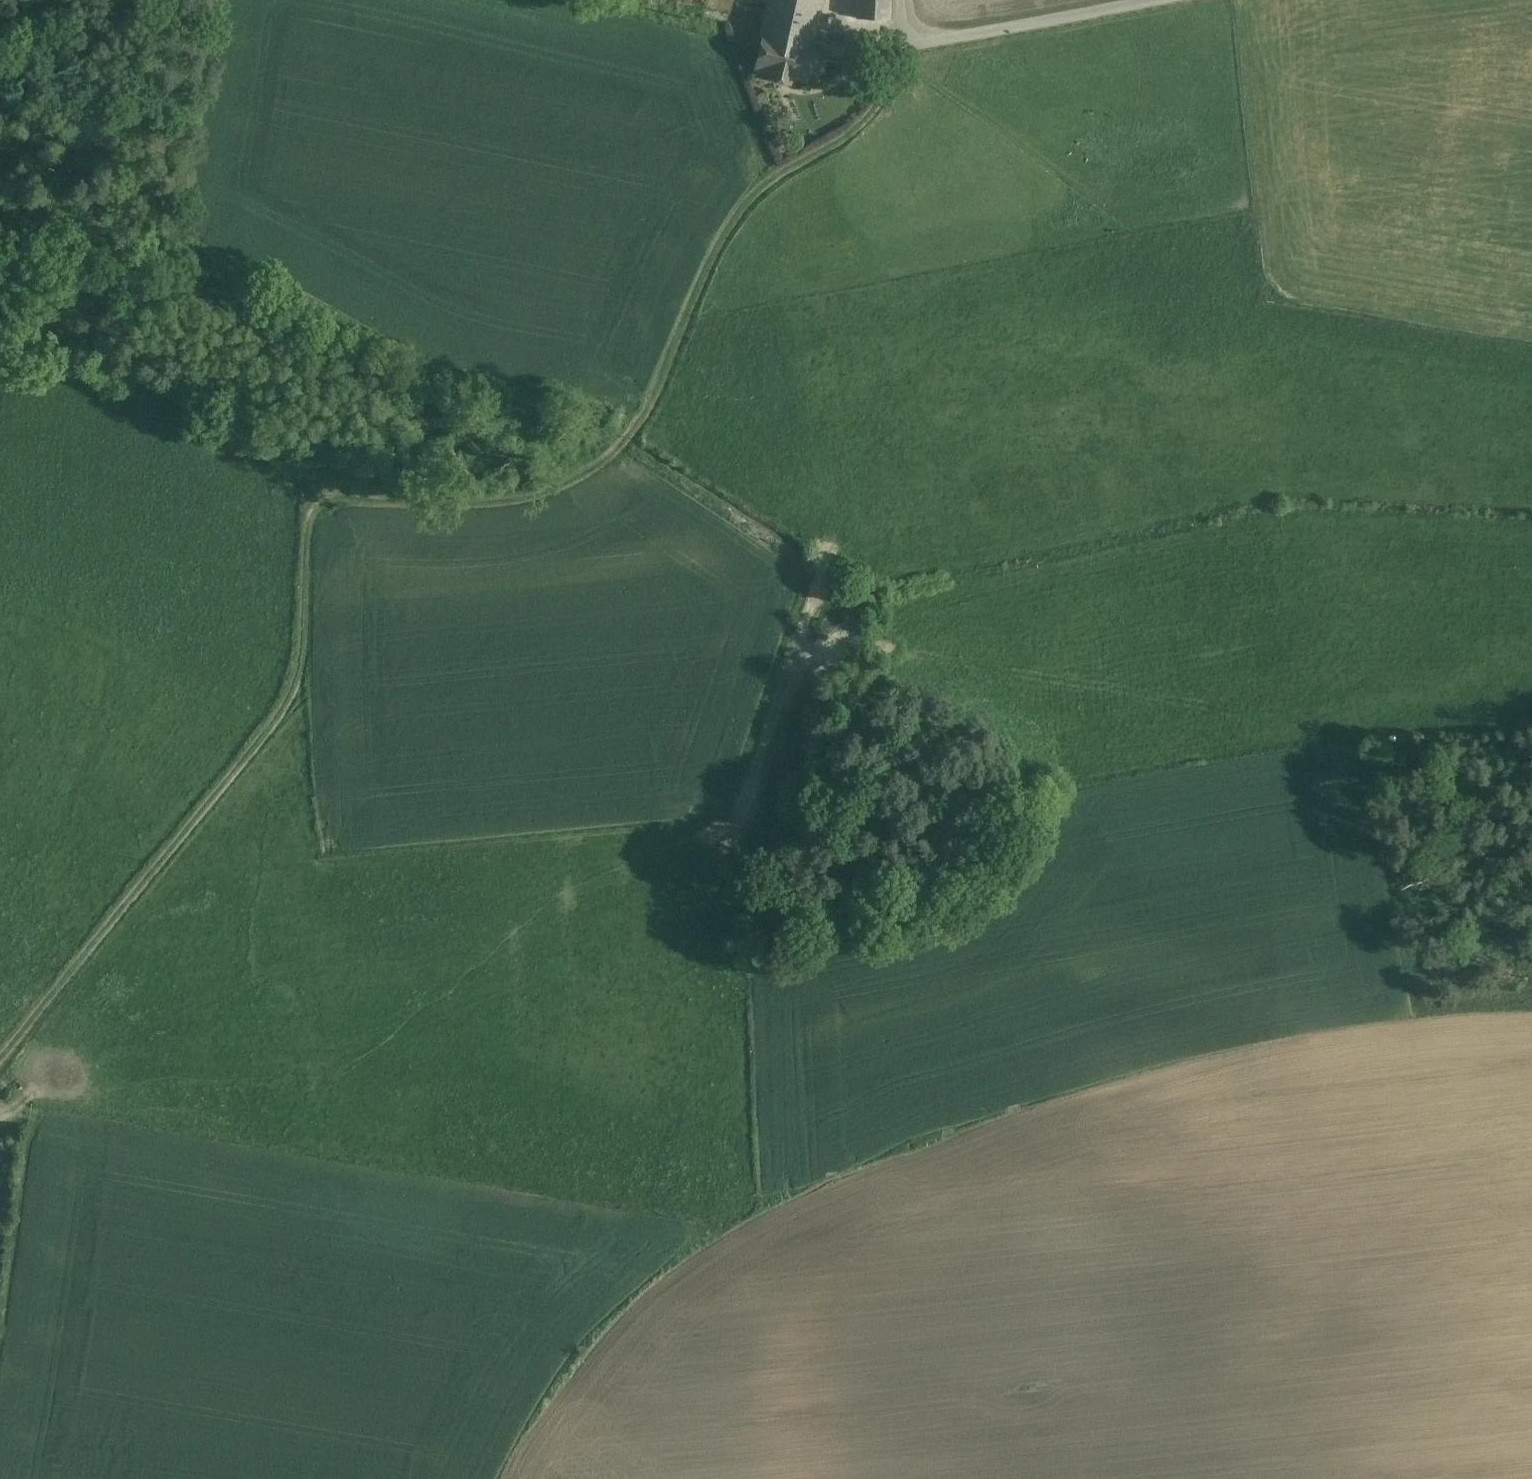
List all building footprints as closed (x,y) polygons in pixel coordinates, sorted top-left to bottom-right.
[(763,36),(766,37),(767,37),(768,35),(813,46),(813,45),(823,0),(771,0),(763,36)] [(858,19),(891,20),(891,0),(859,0),(858,19)] [(766,37),(759,69),(807,81),(808,75),(813,51),(815,45),(813,45),(813,46),(768,35),(767,37),(766,37)] [(822,53),(813,51),(808,75),(816,76),(823,72),(826,60),(822,53)]
